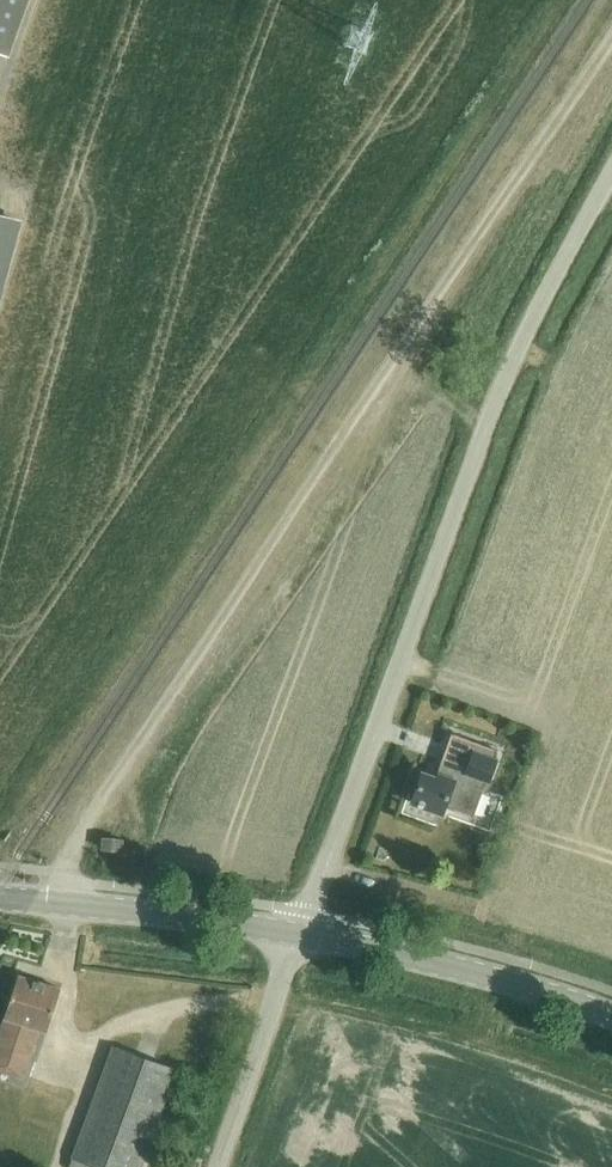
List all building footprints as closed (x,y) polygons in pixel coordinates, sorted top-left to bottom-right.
[(8,56),(28,0),(0,0),(0,53),(8,56)] [(19,223),(0,218),(0,294),(19,223)] [(412,802),(442,813),(444,807),(474,818),(487,781),(488,781),(495,760),(498,751),(451,734),(435,779),(423,775),(412,802)] [(102,848),(120,850),(121,840),(103,838),(102,848)] [(46,1032),(61,989),(18,976),(4,1019),(5,1019),(0,1034),(0,1071),(23,1078),(28,1061),(24,1060),(34,1028),(46,1032)] [(72,1159),(94,1166),(141,1166),(177,1069),(113,1046),(72,1159)]
